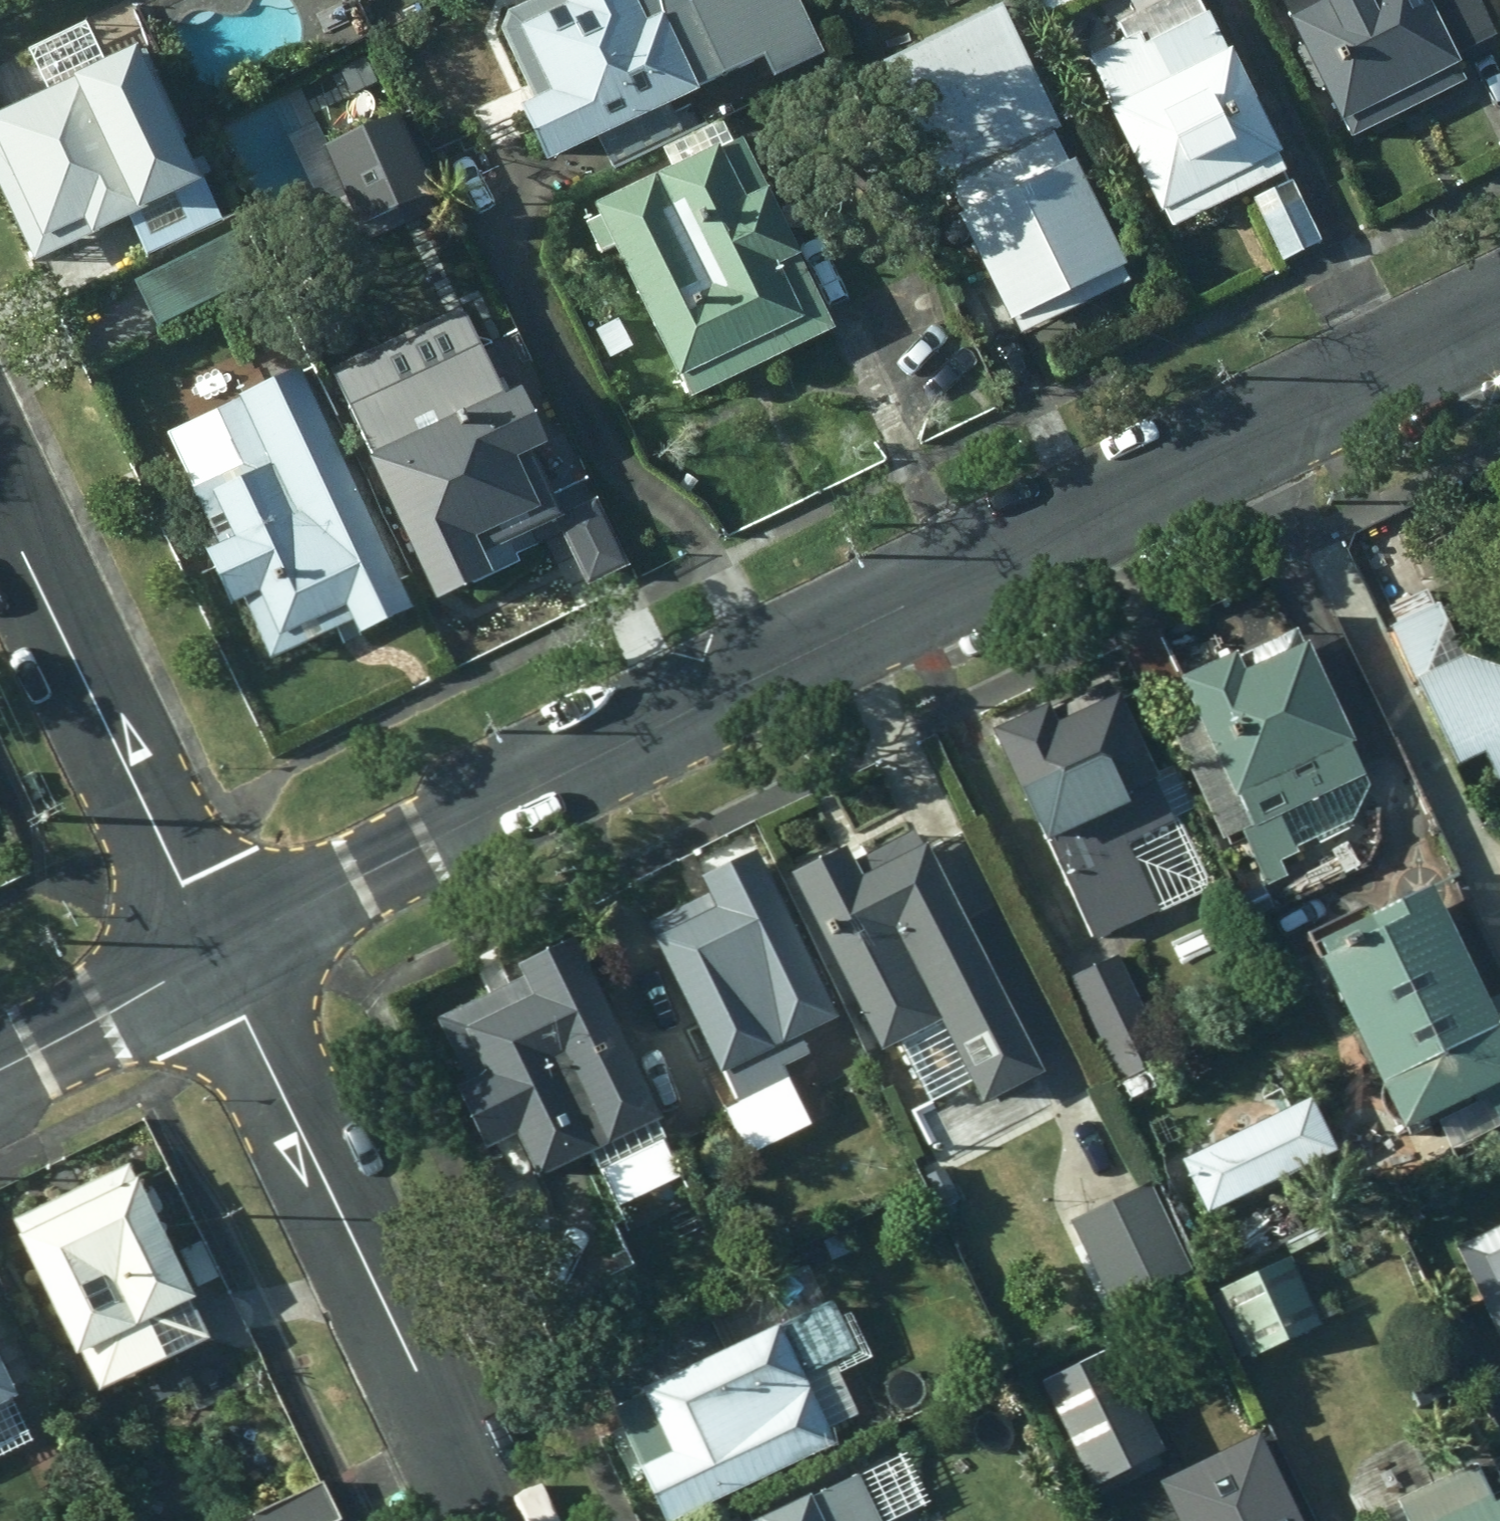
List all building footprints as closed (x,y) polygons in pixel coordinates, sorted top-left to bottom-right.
[(310,15),(326,49),(361,32),(345,0),(341,0),(310,15)] [(815,62),(785,0),(539,0),(498,19),(491,38),(523,108),(509,115),(534,172),(592,146),(605,175),(681,140),(665,109),(687,101),(685,95),(753,66),(762,86),(815,62)] [(1068,0),(1028,0),(1038,21),(1071,6),(1068,0)] [(1163,239),(1279,179),(1186,0),(1170,0),(1107,33),(1115,49),(1081,67),(1106,115),(1100,118),(1163,239)] [(1345,106),(1491,34),(1474,0),(1293,0),(1345,106)] [(1067,127),(1006,5),(888,61),(943,180),(954,175),(970,210),(963,212),(1014,319),(1019,316),(1026,331),(1136,279),(1078,157),(1073,160),(1060,130),(1067,127)] [(22,273),(119,229),(135,265),(204,234),(124,57),(97,69),(79,30),(0,66),(0,224),(22,273)] [(367,40),(324,60),(358,128),(401,107),(367,40)] [(429,201),(393,118),(314,152),(350,235),(429,201)] [(602,256),(677,409),(825,337),(730,145),(583,217),(589,228),(577,233),(591,261),(602,256)] [(1299,180),(1261,199),(1292,261),(1330,241),(1299,180)] [(246,286),(223,240),(128,285),(151,332),(246,286)] [(454,323),(319,385),(420,616),(480,590),(470,566),(550,530),(521,463),(534,456),(509,399),(491,408),(454,323)] [(346,646),(400,619),(290,377),(209,414),(235,471),(181,495),(206,552),(194,558),(220,616),(235,610),(261,667),(339,631),(346,646)] [(594,501),(551,521),(581,593),(624,574),(594,501)] [(1448,597),(1385,623),(1406,676),(1422,669),(1448,597)] [(1165,638),(1122,660),(1148,712),(1155,707),(1219,836),(1236,829),(1263,884),(1280,874),(1273,860),(1290,852),(1288,847),(1346,817),(1365,784),(1285,624),(1177,677),(1165,638)] [(1410,677),(1449,763),(1479,750),(1491,777),(1499,773),(1499,670),(1458,655),(1410,677)] [(1037,701),(980,726),(1085,941),(1198,887),(1097,680),(1041,707),(1037,701)] [(834,842),(774,870),(868,1051),(892,1040),(923,1099),(961,1081),(971,1102),(1034,1070),(908,827),(843,860),(834,842)] [(793,1030),(826,1015),(745,846),(689,873),(699,893),(638,922),(644,934),(639,937),(704,1073),(710,1070),(726,1103),(782,1076),(776,1066),(803,1053),(793,1030)] [(1299,932),(1391,1126),(1444,1102),(1455,1126),(1488,1112),(1494,1125),(1499,1122),(1499,992),(1475,1003),(1418,881),(1362,908),(1358,902),(1299,932)] [(664,1152),(564,937),(504,961),(512,978),(427,1018),(456,1082),(444,1088),(472,1147),(501,1134),(520,1176),(576,1151),(585,1169),(610,1157),(618,1174),(664,1152)] [(1163,1058),(1113,954),(1064,978),(1113,1081),(1163,1058)] [(1330,1151),(1303,1096),(1173,1159),(1199,1214),(1330,1151)] [(117,1166),(2,1220),(83,1390),(199,1336),(117,1166)] [(1186,1272),(1142,1182),(1063,1222),(1107,1310),(1186,1272)] [(1449,1247),(1499,1349),(1499,1223),(1449,1247)] [(196,1241),(164,1255),(184,1296),(214,1281),(196,1241)] [(1317,1324),(1285,1257),(1206,1294),(1237,1361),(1317,1324)] [(652,1520),(658,1520),(826,1442),(819,1428),(850,1413),(831,1373),(864,1357),(843,1311),(833,1315),(825,1299),(719,1349),(702,1311),(629,1344),(645,1378),(595,1403),(652,1520)] [(1158,1452),(1106,1349),(1030,1383),(1083,1489),(1158,1452)] [(1184,1520),(1315,1520),(1271,1428),(1164,1478),(1184,1520)] [(1482,1458),(1395,1501),(1406,1520),(1499,1520),(1499,1495),(1482,1458)] [(848,1472),(738,1520),(872,1520),(848,1472)] [(332,1516),(312,1480),(237,1514),(240,1520),(323,1520),(332,1516)]
